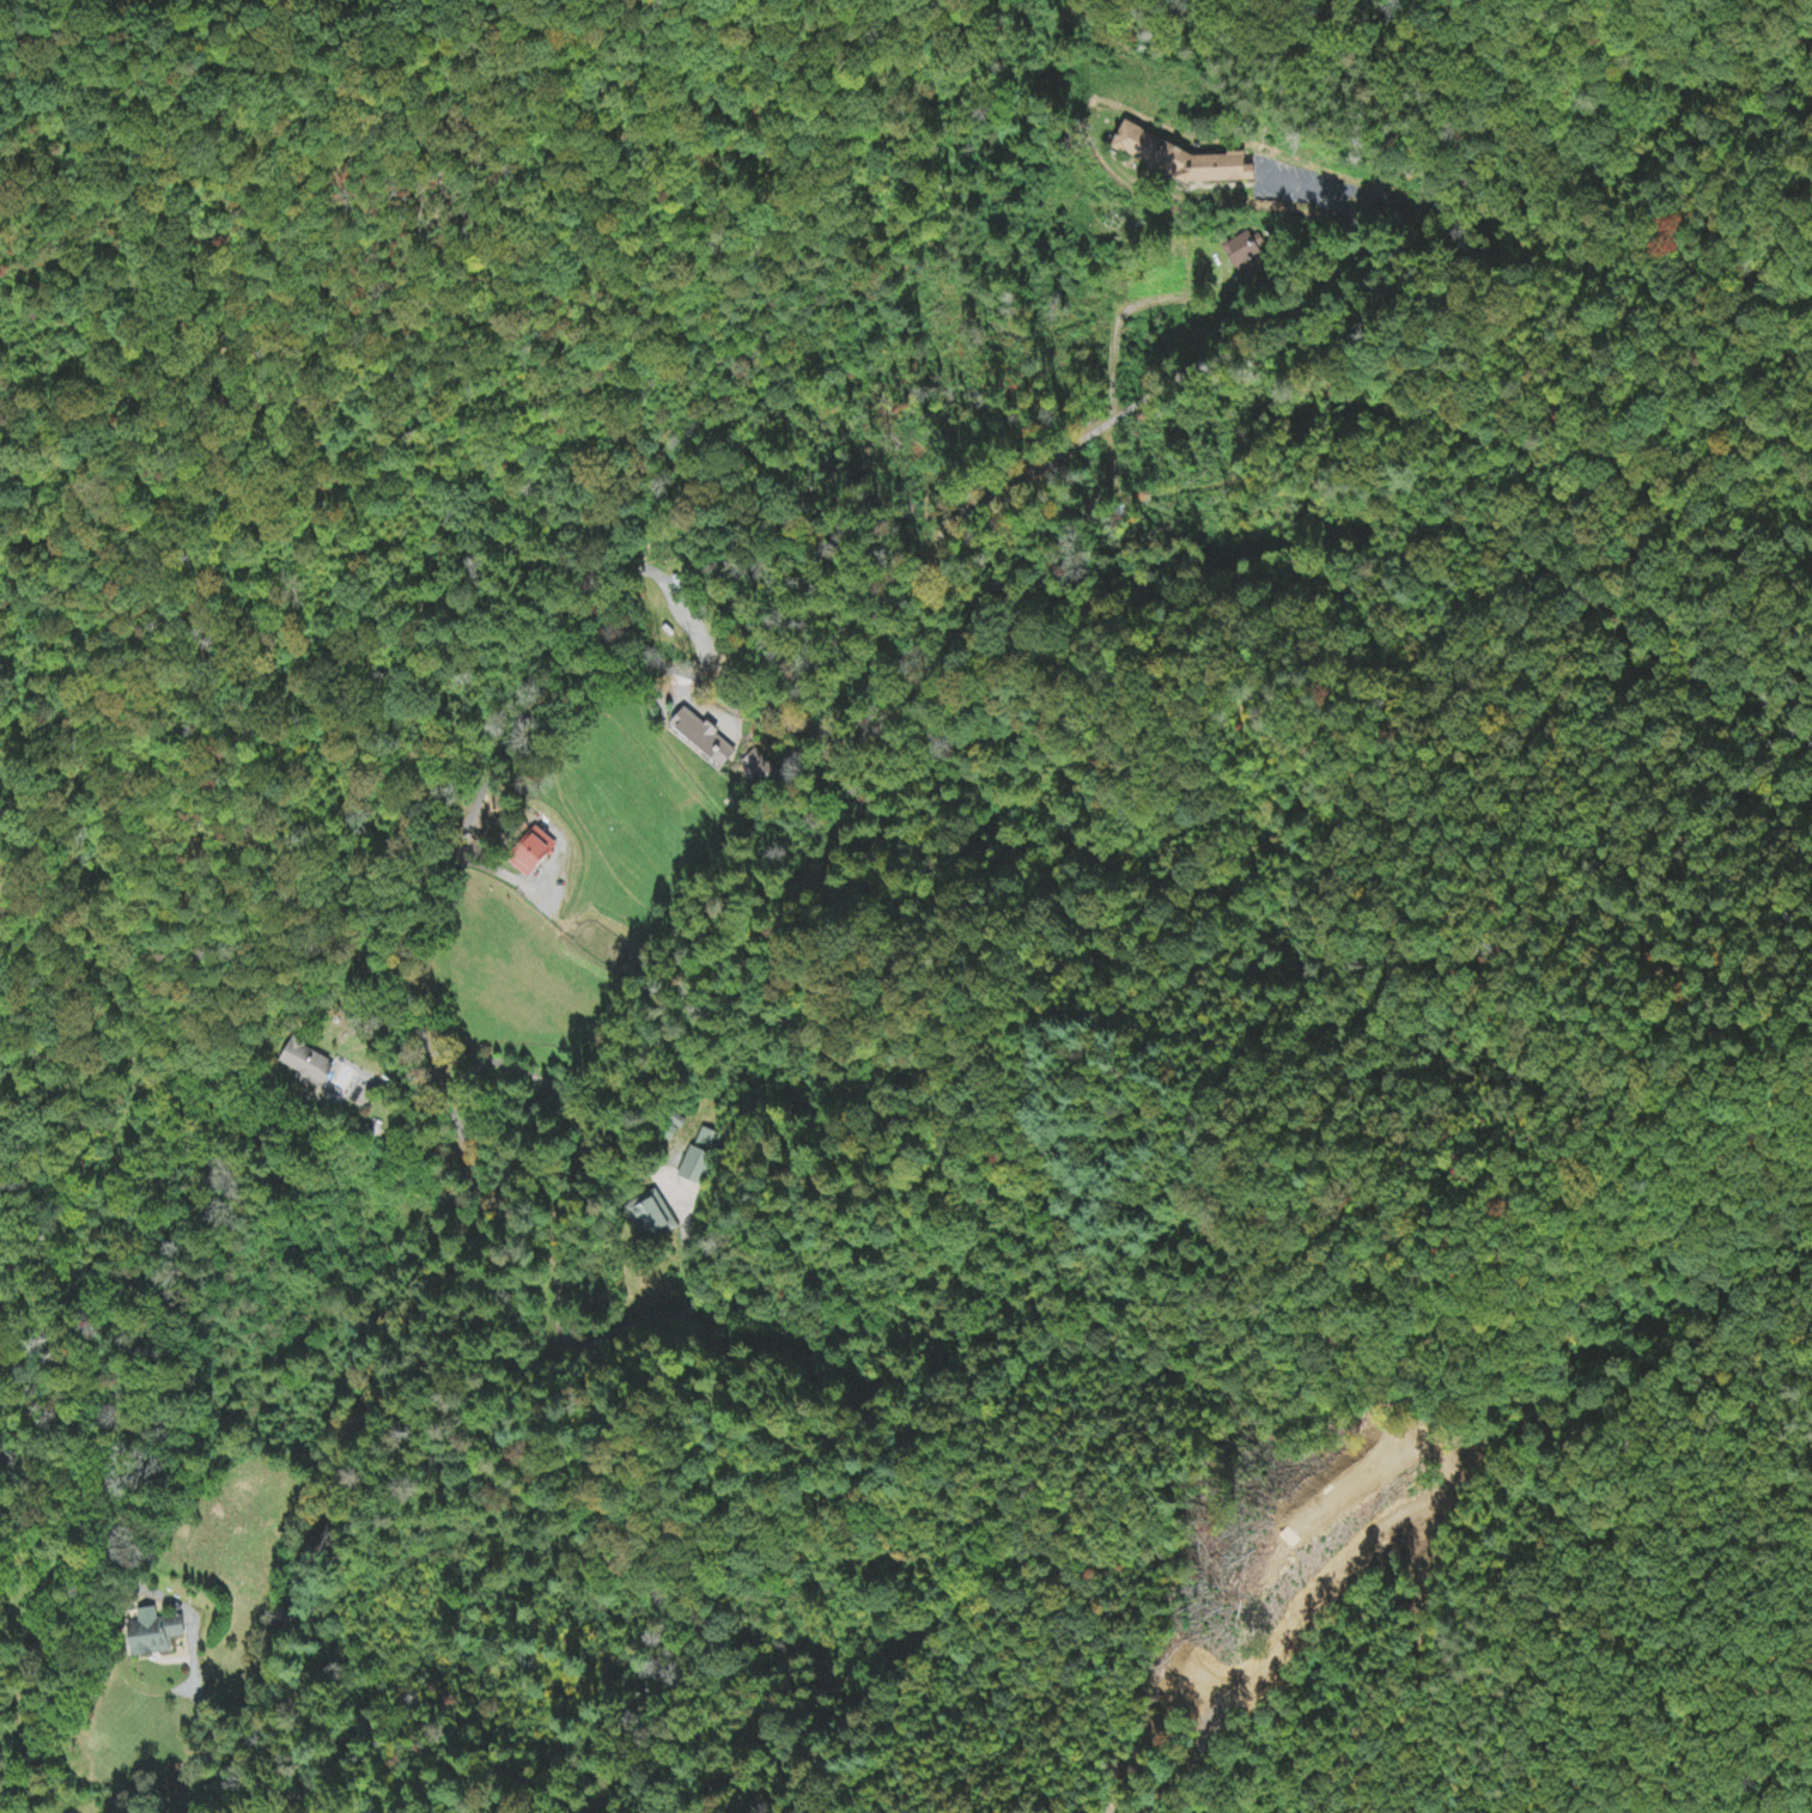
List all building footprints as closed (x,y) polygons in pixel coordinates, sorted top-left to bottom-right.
[(1160,169),(1171,143),(1129,124),(1118,150),(1160,169)] [(1185,160),(1186,177),(1194,176),(1196,188),(1236,184),(1238,199),(1265,197),(1264,182),(1255,183),(1254,165),(1244,166),(1243,154),(1185,160)] [(1266,272),(1250,237),(1227,247),(1244,283),(1266,272)] [(711,768),(717,762),(726,771),(740,757),(710,727),(707,729),(684,706),(667,723),(711,768)] [(774,771),(756,752),(742,766),(759,785),(774,771)] [(506,865),(526,881),(555,845),(535,829),(506,865)] [(299,1074),(296,1080),(318,1091),(333,1062),(290,1040),(278,1063),(299,1074)] [(681,1178),(699,1186),(721,1137),(702,1129),(681,1178)] [(656,1194),(628,1207),(644,1240),(672,1226),(656,1194)] [(157,1620),(155,1608),(138,1611),(139,1624),(127,1626),(132,1658),(171,1652),(169,1640),(184,1638),(181,1617),(157,1620)]
